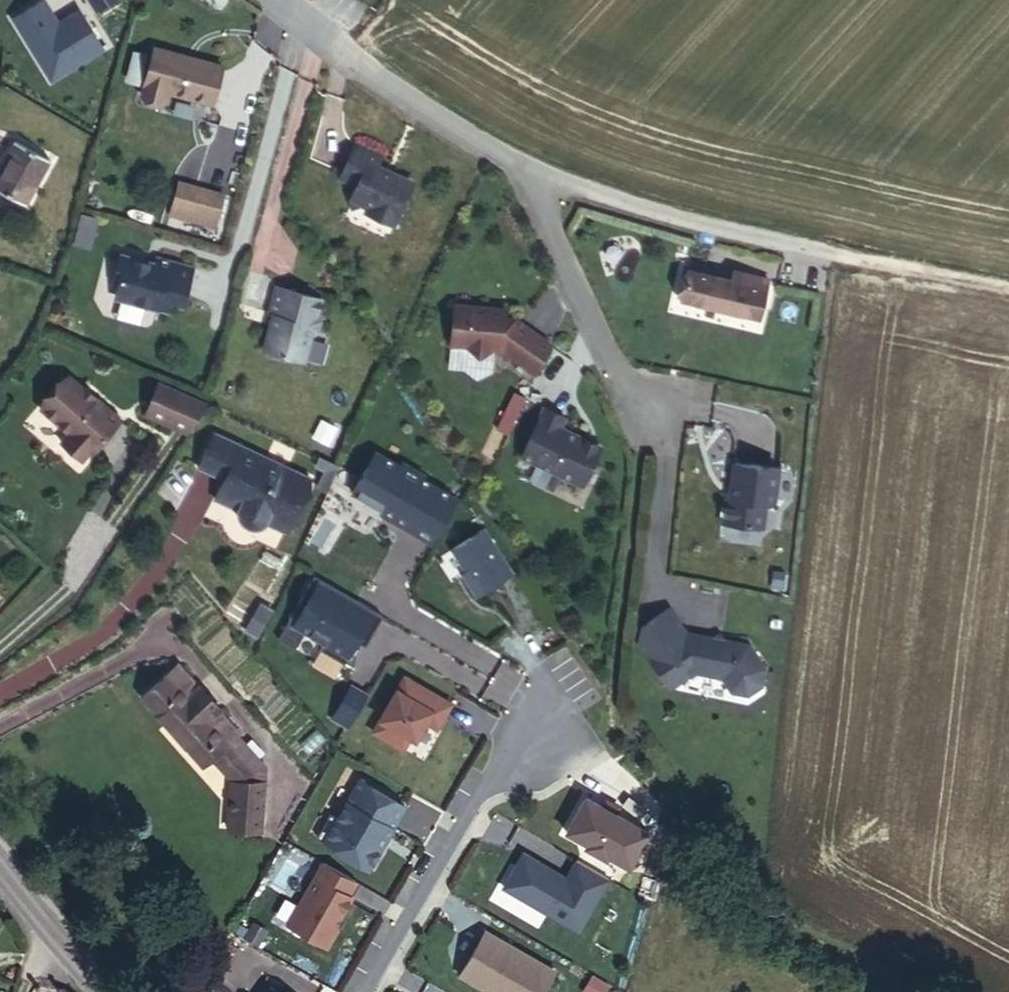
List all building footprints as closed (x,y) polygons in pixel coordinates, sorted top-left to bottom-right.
[(99,10),(112,0),(92,0),(99,10)] [(214,77),(145,56),(131,102),(150,108),(153,98),(201,114),(214,77)] [(53,159),(14,137),(0,163),(0,187),(28,203),(53,159)] [(408,193),(406,179),(376,165),(380,157),(352,142),(334,176),(351,187),(346,197),(350,207),(359,204),(370,209),(375,220),(389,228),(408,193)] [(204,232),(213,200),(168,187),(159,219),(204,232)] [(90,244),(96,214),(80,212),(75,242),(90,244)] [(180,312),(193,271),(154,260),(151,270),(141,268),(142,264),(117,257),(111,279),(117,282),(112,296),(118,304),(166,318),(168,310),(180,312)] [(759,320),(769,281),(732,273),(731,283),(687,273),(680,302),(759,320)] [(319,333),(324,320),(320,312),(326,296),(278,283),(270,310),(278,312),(274,326),(269,326),(265,345),(271,352),(306,361),(313,337),(319,333)] [(543,348),(508,321),(497,321),(498,310),(446,304),(443,344),(459,346),(471,357),(484,352),(493,352),(528,380),(543,348)] [(120,420),(82,387),(83,384),(68,374),(41,404),(68,429),(59,439),(79,456),(88,447),(93,451),(120,420)] [(183,437),(202,407),(153,385),(140,417),(183,437)] [(511,417),(517,403),(506,398),(499,412),(511,417)] [(587,486),(603,447),(562,430),(567,417),(547,408),(524,458),(587,486)] [(499,412),(489,434),(500,439),(511,417),(499,412)] [(312,477),(216,434),(201,471),(227,482),(222,495),(245,504),(240,514),(250,529),(264,531),(274,527),(289,533),(312,477)] [(378,509),(426,538),(453,493),(418,472),(420,469),(399,456),(397,460),(372,445),(347,486),(381,506),(378,509)] [(774,499),(777,468),(733,462),(730,498),(725,498),(722,524),(763,527),(765,503),(768,503),(774,499)] [(245,504),(222,495),(219,503),(240,514),(245,504)] [(470,591),(508,566),(479,523),(445,544),(463,572),(460,574),(470,591)] [(358,633),(372,609),(307,571),(280,617),(316,638),(313,644),(336,658),(353,630),(358,633)] [(763,671),(747,647),(686,636),(667,609),(629,634),(668,690),(691,675),(719,680),(730,696),(748,696),(761,688),(763,671)] [(238,730),(180,664),(143,696),(201,765),(210,757),(215,762),(241,740),(237,735),(238,730)] [(443,701),(396,673),(363,729),(393,746),(400,734),(406,737),(417,719),(428,726),(443,701)] [(318,722),(334,732),(353,700),(337,690),(318,722)] [(259,831),(262,763),(241,740),(215,762),(231,779),(226,828),(259,831)] [(330,849),(359,866),(395,804),(349,777),(327,815),(320,811),(307,833),(331,847),(330,849)] [(579,794),(559,829),(580,841),(578,844),(599,857),(601,853),(622,865),(642,831),(579,794)] [(494,885),(570,929),(601,876),(568,857),(558,876),(515,850),(494,885)] [(347,878),(313,858),(276,921),(317,945),(328,927),(324,924),(343,893),(339,891),(347,878)] [(482,991),(531,991),(545,969),(476,928),(450,973),(482,991)]
